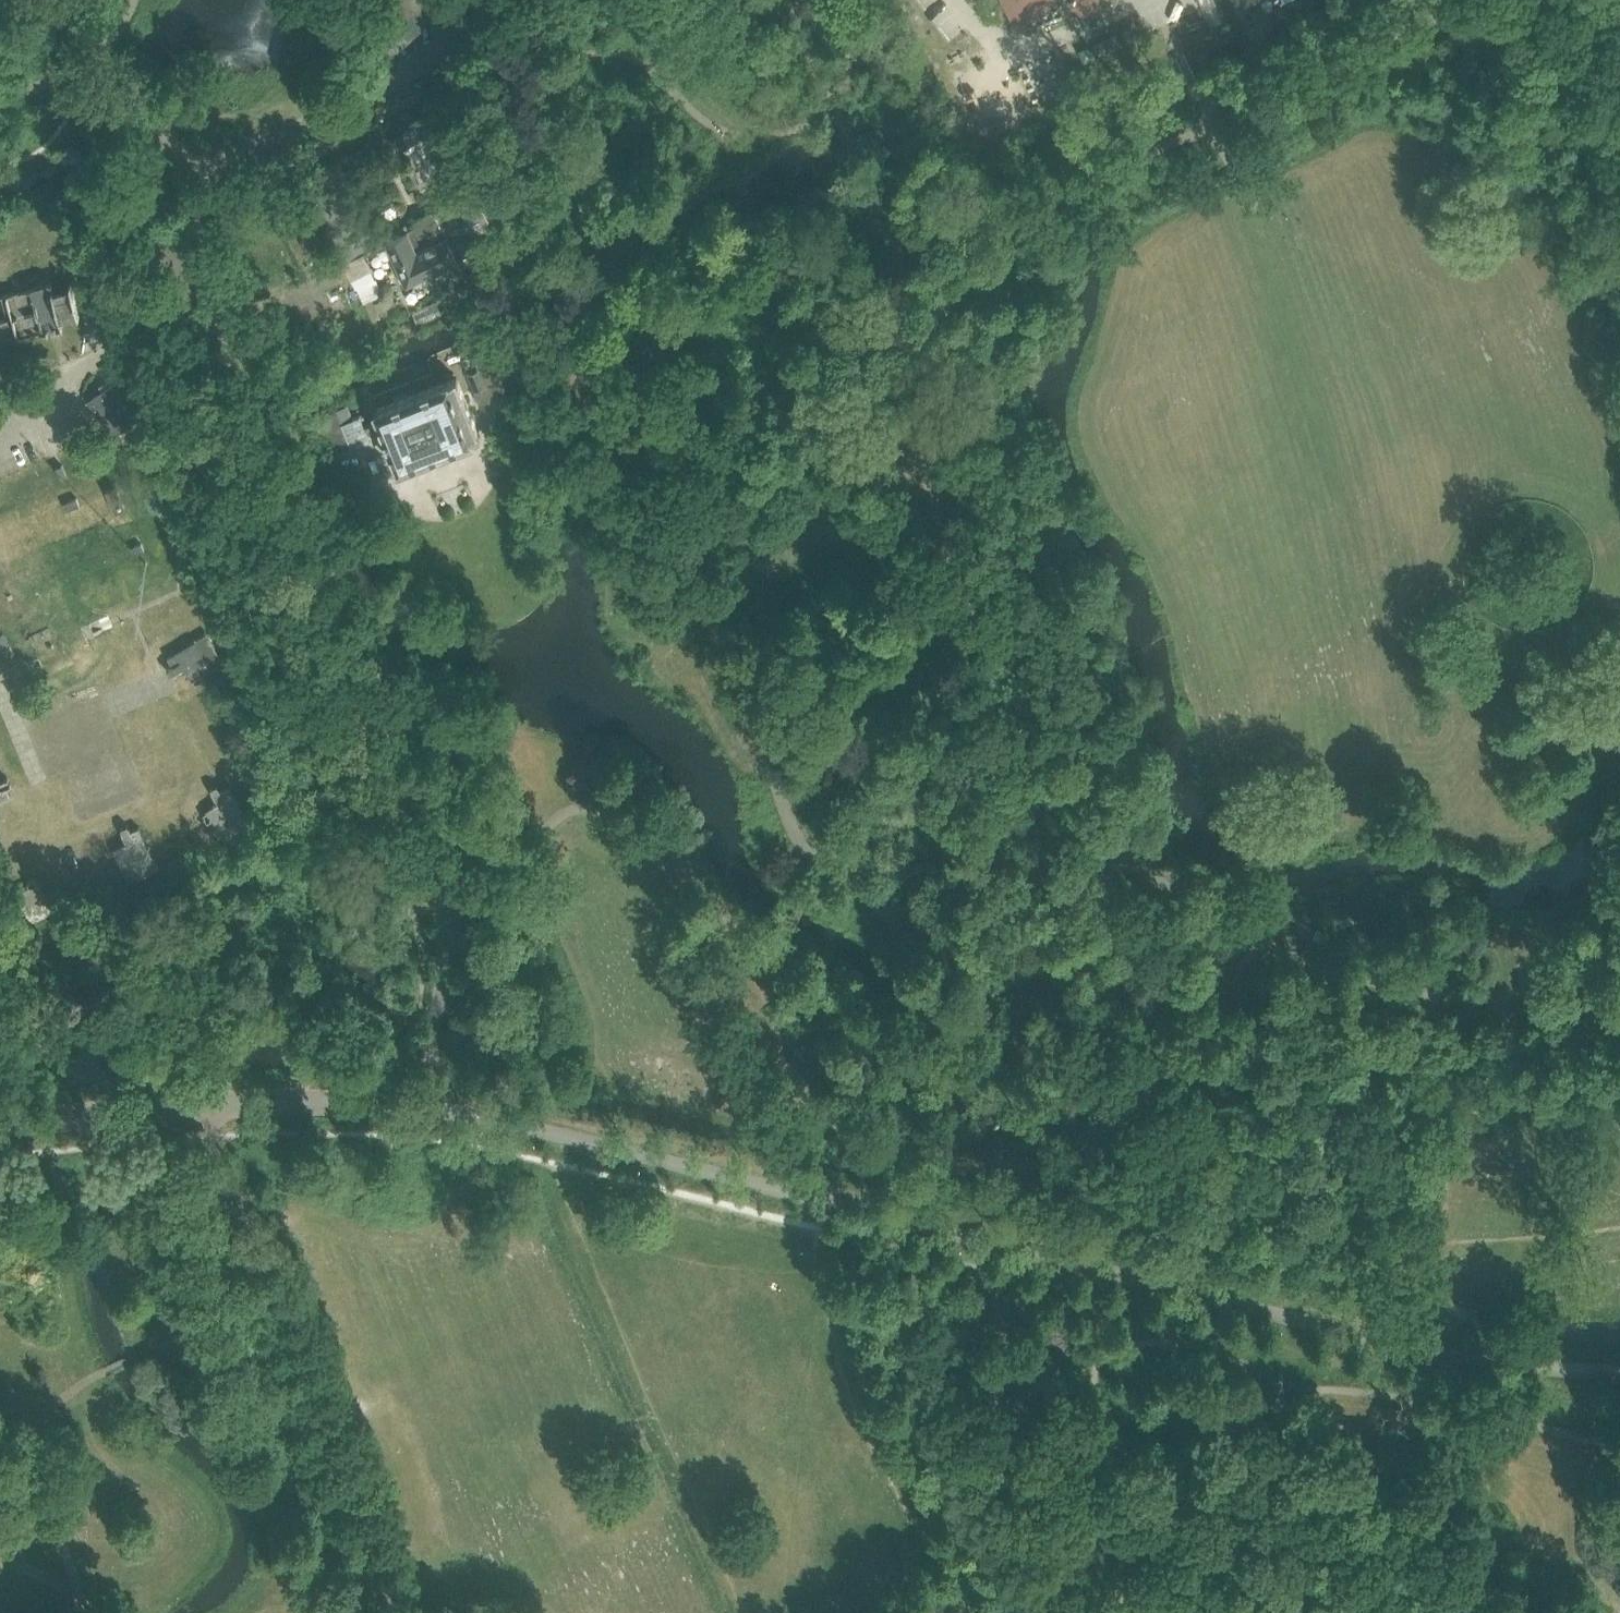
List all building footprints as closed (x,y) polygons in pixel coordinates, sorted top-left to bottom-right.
[(446,0),(388,0),(387,1),(415,30),(446,0)] [(387,1),(365,23),(393,51),(415,30),(387,1)] [(333,268),(338,266),(382,242),(339,160),(302,179),(301,183),(312,204),(289,216),(303,244),(318,235),(314,226),(321,222),(335,248),(326,253),(333,268)] [(407,229),(427,272),(457,259),(448,237),(472,226),(466,215),(421,235),(416,224),(407,229)] [(427,272),(407,229),(385,239),(405,283),(427,272)] [(372,297),(384,292),(376,276),(375,276),(371,268),(351,279),(354,284),(355,283),(364,301),(372,297)] [(52,327),(70,322),(70,323),(81,320),(69,276),(52,281),(0,295),(0,343),(52,327)] [(486,385),(482,375),(479,368),(468,373),(474,389),(482,386),(486,385)] [(124,375),(88,399),(112,435),(148,411),(124,375)] [(398,467),(441,451),(471,439),(470,437),(479,433),(457,377),(375,409),(398,467)] [(369,439),(364,426),(360,415),(342,422),(351,446),(369,439)] [(62,465),(55,468),(61,481),(68,478),(62,465)] [(116,485),(106,489),(115,511),(125,507),(116,485)] [(144,497),(152,514),(164,508),(156,491),(144,497)] [(77,497),(64,503),(67,510),(80,505),(77,497)] [(141,542),(132,546),(135,553),(145,549),(141,542)] [(14,655),(10,647),(9,647),(3,650),(2,651),(6,659),(14,655)] [(372,1188),(375,1189),(388,1190),(389,1178),(373,1177),(372,1188)]
